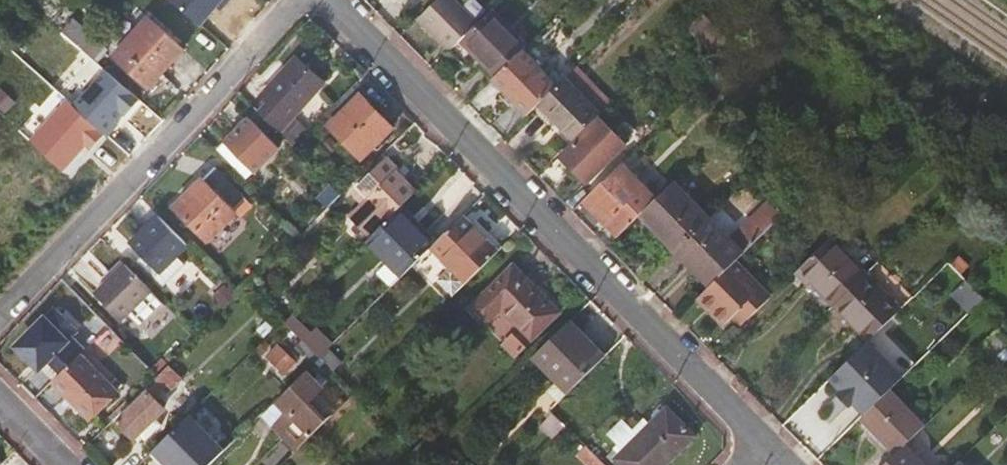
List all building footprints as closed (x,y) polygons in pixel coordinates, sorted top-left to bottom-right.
[(95,60),(105,47),(94,35),(53,0),(35,0),(31,4),(95,60)] [(422,21),(454,53),(465,43),(483,25),(457,0),(443,0),(422,21)] [(531,48),(496,12),(483,25),(465,43),(500,78),(527,53),(531,48)] [(727,64),(741,50),(706,15),(692,29),(727,64)] [(125,36),(135,25),(125,16),(115,27),(125,36)] [(143,18),(135,25),(125,36),(110,55),(148,89),(181,52),(143,18)] [(500,78),(496,82),(531,118),(542,107),(561,88),(527,53),(500,78)] [(271,99),(263,108),(288,134),(301,119),(295,113),(326,78),(301,55),(266,94),(271,99)] [(109,134),(142,98),(108,67),(75,103),(109,134)] [(588,76),(581,68),(561,88),(542,107),(578,142),(616,105),(600,88),(588,99),(577,87),(588,76)] [(600,88),(588,76),(577,87),(588,99),(600,88)] [(360,96),(351,86),(315,123),(324,132),(330,126),(361,159),(394,127),(362,94),(360,96)] [(252,113),(230,139),(260,167),(285,140),(252,113)] [(288,134),(296,143),(309,128),(301,119),(288,134)] [(72,141),(92,159),(100,149),(81,130),(72,141)] [(599,141),(592,133),(565,160),(591,186),(613,164),(595,146),(599,141)] [(260,167),(230,139),(223,147),(254,174),(260,167)] [(403,205),(415,192),(397,173),(398,170),(387,158),(357,187),(368,199),(388,219),(403,205)] [(208,177),(205,175),(178,203),(211,239),(240,211),(238,208),(251,194),(221,164),(208,177)] [(646,216),(661,201),(625,165),(588,203),(623,239),(646,216)] [(714,219),(679,183),(661,201),(646,216),(681,251),(714,219)] [(333,204),(345,192),(337,184),(325,195),(333,204)] [(365,202),(384,223),(388,219),(368,199),(365,202)] [(737,241),(714,219),(681,251),(718,287),(739,266),(751,255),(754,251),(789,216),(776,202),(737,241)] [(367,240),(403,277),(433,248),(439,241),(403,205),(388,219),(384,223),(367,240)] [(187,242),(160,214),(135,238),(162,268),(187,242)] [(454,298),(500,253),(464,217),(439,241),(433,248),(451,266),(437,280),(454,298)] [(869,277),(834,243),(801,276),(813,287),(817,284),(840,307),(869,277)] [(166,299),(156,288),(129,260),(98,291),(125,319),(134,310),(144,320),(166,299)] [(739,266),(718,287),(705,301),(731,327),(738,321),(745,314),(753,323),(775,301),(739,266)] [(515,267),(471,310),(517,357),(560,314),(515,267)] [(892,300),(869,277),(840,307),(875,342),(910,307),(897,295),(892,300)] [(51,357),(66,371),(84,354),(92,346),(93,345),(78,330),(81,326),(61,306),(23,346),(43,366),(51,357)] [(745,314),(738,321),(747,329),(753,323),(745,314)] [(570,394),(605,359),(570,323),(535,357),(570,394)] [(299,363),(281,344),(273,351),(290,370),(299,363)] [(84,354),(119,389),(128,381),(92,346),(84,354)] [(66,371),(57,380),(91,416),(119,389),(84,354),(66,371)] [(161,373),(132,402),(135,405),(121,419),(137,435),(142,430),(149,438),(165,422),(158,414),(165,407),(162,403),(190,375),(174,360),(161,373)] [(280,423),(302,446),(347,402),(323,377),(318,382),(309,373),(283,399),(293,410),(280,423)] [(865,423),(829,388),(811,406),(846,442),(865,423)] [(911,447),(932,426),(897,391),(883,405),(871,417),(867,421),(902,456),(911,447)] [(871,417),(883,405),(875,397),(862,409),(871,417)] [(655,424),(627,452),(618,461),(623,464),(671,464),(698,438),(670,410),(655,424)] [(205,428),(192,413),(183,422),(197,436),(205,428)] [(627,452),(655,424),(649,418),(637,430),(627,421),(611,436),(627,452)] [(156,448),(173,464),(192,464),(209,449),(197,436),(183,422),(156,448)] [(587,445),(580,453),(592,464),(607,464),(587,445)] [(911,447),(902,456),(893,464),(928,464),(911,447)]
